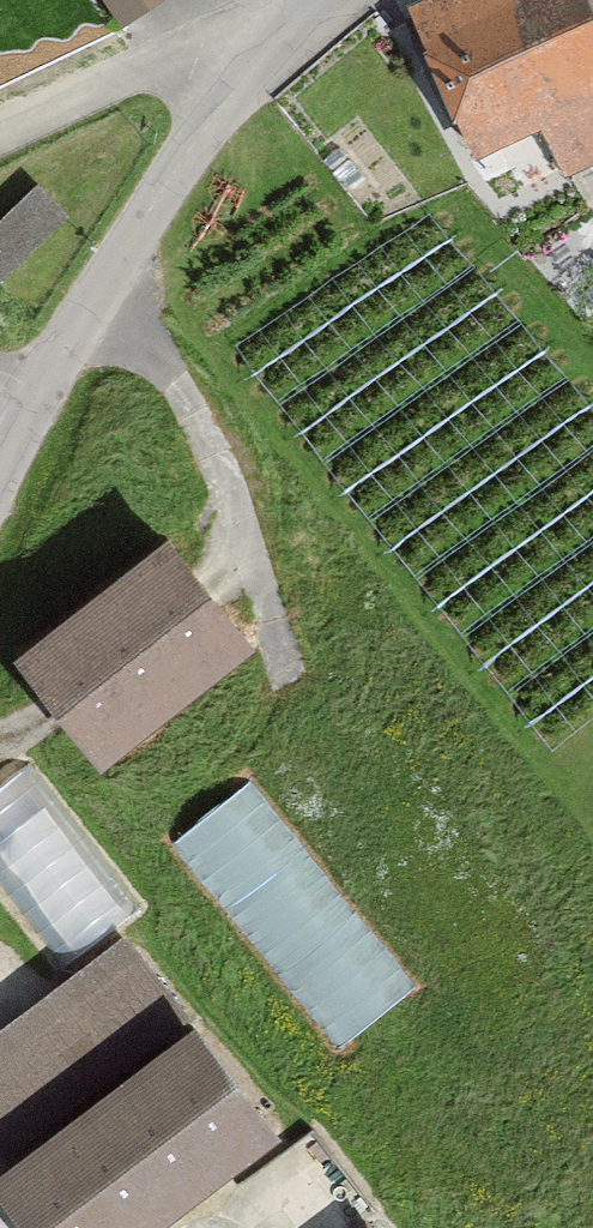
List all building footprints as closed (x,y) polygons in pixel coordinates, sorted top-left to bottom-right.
[(126,30),(171,0),(106,0),(126,30)] [(417,10),(484,162),(551,133),(571,179),(592,169),(592,0),(441,0),(417,10)] [(42,183),(0,223),(0,280),(4,284),(74,217),(42,183)] [(592,704),(592,385),(444,183),(245,330),(547,738),(592,704)] [(242,650),(166,557),(29,667),(104,761),(242,650)] [(0,772),(0,843),(72,945),(133,901),(28,752),(0,772)] [(182,821),(349,1028),(422,970),(255,763),(182,821)] [(135,938),(0,1040),(0,1159),(19,1183),(211,1038),(135,938)] [(211,1038),(19,1183),(4,1195),(29,1227),(196,1227),(297,1151),(211,1038)]
